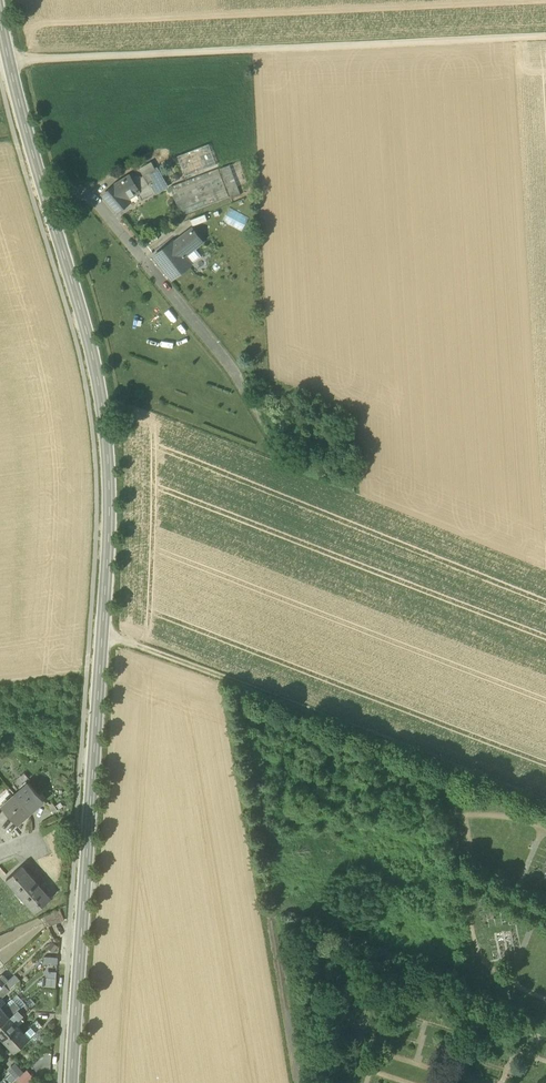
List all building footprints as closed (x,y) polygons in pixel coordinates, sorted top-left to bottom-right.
[(177,156),(185,177),(216,165),(209,144),(177,156)] [(138,192),(142,199),(155,191),(155,192),(167,185),(157,168),(142,177),(132,175),(115,185),(126,199),(138,192)] [(170,187),(181,215),(229,197),(218,169),(170,187)] [(103,195),(118,212),(129,202),(126,199),(115,185),(103,195)] [(223,220),(242,229),(248,216),(229,207),(223,220)] [(193,226),(207,221),(205,214),(191,220),(193,226)] [(183,236),(192,249),(194,248),(202,242),(192,229),(183,236)] [(146,244),(158,239),(156,233),(144,238),(146,244)] [(155,256),(172,279),(190,264),(184,257),(185,256),(184,255),(192,249),(183,236),(174,243),(173,242),(155,256)] [(201,256),(194,248),(192,249),(184,255),(185,256),(184,257),(190,264),(201,256)] [(29,782),(15,794),(31,812),(44,800),(29,782)] [(18,823),(31,812),(15,794),(2,806),(18,823)] [(7,879),(36,912),(51,898),(22,865),(7,879)] [(44,916),(49,926),(64,919),(60,909),(44,916)] [(4,984),(9,989),(20,980),(15,975),(7,981),(4,984)] [(56,988),(56,980),(46,979),(44,979),(43,988),(56,988)] [(0,988),(0,998),(9,989),(4,984),(0,988)] [(9,1007),(14,1012),(20,1007),(15,1002),(9,1007)] [(10,1017),(5,1011),(0,1006),(0,1007),(0,1026),(10,1017)] [(9,1007),(5,1011),(10,1017),(14,1012),(9,1007)] [(26,1013),(20,1007),(14,1012),(20,1018),(26,1013)] [(14,1012),(10,1017),(14,1021),(17,1019),(18,1020),(20,1018),(14,1012)] [(14,1021),(10,1017),(0,1026),(0,1035),(5,1040),(19,1027),(14,1021)] [(30,1026),(35,1032),(43,1025),(38,1020),(30,1026)] [(30,1026),(24,1032),(29,1038),(35,1032),(30,1026)] [(15,1051),(29,1038),(24,1032),(19,1027),(5,1040),(15,1051)] [(25,1071),(15,1061),(8,1069),(17,1078),(25,1071)]
